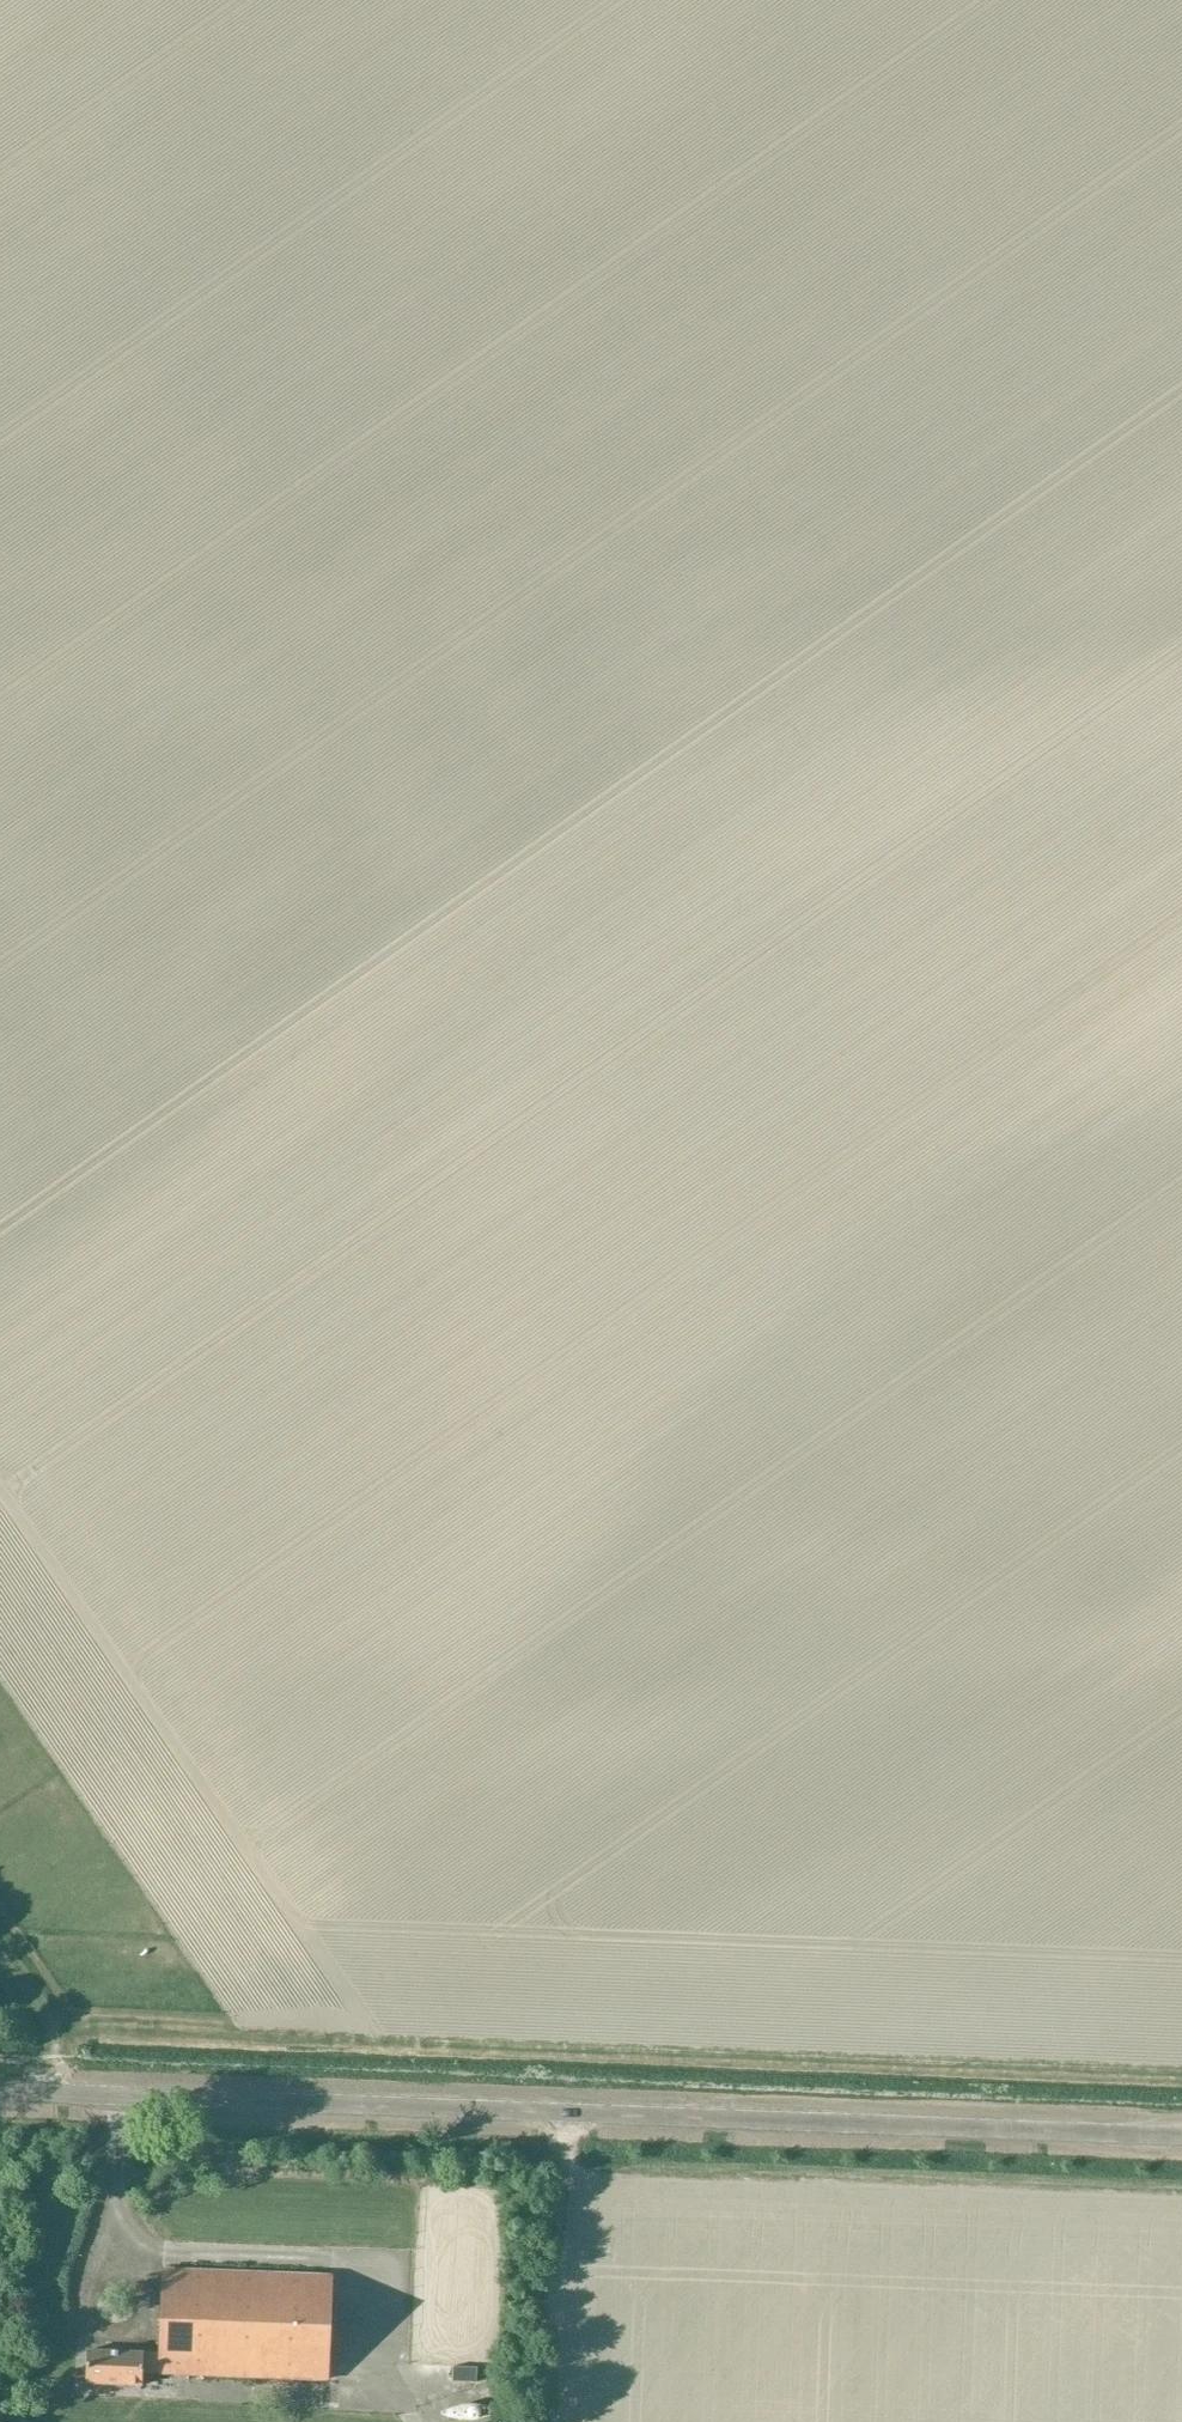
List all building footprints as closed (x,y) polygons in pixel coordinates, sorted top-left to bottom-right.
[(145,2376),(331,2382),(334,2276),(166,2272),(162,2354),(89,2350),(88,2385),(145,2387),(145,2376)]
